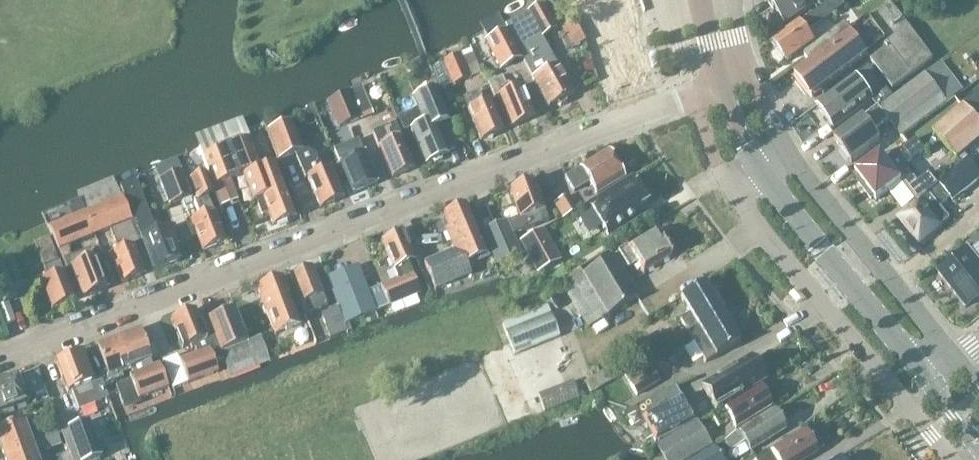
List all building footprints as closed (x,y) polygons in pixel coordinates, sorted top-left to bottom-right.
[(648,69),(635,33),(626,37),(623,27),(636,24),(631,0),(565,0),(566,7),(582,3),(590,36),(592,35),(596,48),(602,47),(614,81),(621,78),(622,81),(642,74),(641,72),(648,69)] [(817,3),(815,0),(767,0),(766,0),(785,26),(817,3)] [(892,89),(932,59),(889,1),(850,31),(846,26),(804,58),(809,65),(795,76),(812,98),(867,56),(892,89)] [(543,3),(505,25),(533,77),(532,77),(548,108),(556,103),(557,104),(560,107),(566,103),(566,99),(566,98),(574,94),(557,64),(556,64),(541,38),(557,29),(543,3)] [(807,33),(833,14),(826,4),(773,42),(779,51),(777,52),(783,60),(785,59),(787,62),(814,43),(807,33)] [(566,19),(573,37),(586,32),(579,14),(566,19)] [(521,59),(506,30),(485,41),(500,70),(521,59)] [(470,49),(459,54),(465,67),(476,63),(470,49)] [(470,78),(459,54),(443,61),(453,85),(470,78)] [(901,137),(962,90),(941,62),(879,108),(878,108),(864,119),(864,118),(835,140),(851,163),(880,141),(873,132),(888,120),(901,137)] [(893,97),(874,73),(869,66),(816,105),(835,129),(873,99),(880,107),(893,97)] [(510,128),(534,117),(521,86),(507,92),(502,78),(488,83),(494,98),(497,97),(510,128)] [(361,88),(349,93),(360,119),(371,114),(361,88)] [(403,131),(410,128),(425,164),(432,160),(433,163),(442,160),(441,157),(448,154),(437,127),(450,121),(437,89),(414,99),(418,109),(397,118),(403,131)] [(933,131),(959,157),(978,139),(978,90),(963,104),(933,131)] [(463,99),(481,140),(487,137),(492,139),(495,134),(503,131),(490,101),(483,104),(478,92),(463,99)] [(343,125),(358,118),(350,100),(348,96),(333,103),(343,125)] [(372,133),(375,140),(391,178),(413,168),(401,139),(402,138),(396,123),(372,133)] [(289,124),(266,134),(277,162),(298,155),(299,159),(297,160),(305,179),(307,178),(320,208),(344,198),(330,167),(322,170),(315,155),(305,151),(301,153),(289,124)] [(449,134),(453,146),(471,141),(468,128),(449,134)] [(250,138),(203,156),(214,186),(243,175),(253,202),(256,200),(262,215),(268,212),(273,225),(295,217),(275,163),(261,168),(250,138)] [(881,153),(856,173),(867,188),(864,190),(871,200),(874,197),(876,200),(899,184),(915,204),(939,184),(938,182),(937,183),(928,173),(917,181),(905,166),(926,151),(917,139),(887,161),(881,153)] [(357,140),(334,150),(352,194),(376,184),(364,154),(363,155),(357,140)] [(609,155),(605,153),(564,178),(573,192),(589,183),(596,195),(624,179),(609,155)] [(898,218),(919,244),(950,219),(941,207),(950,199),(953,202),(978,180),(978,173),(967,159),(938,182),(939,184),(915,204),(898,218)] [(191,198),(180,169),(158,178),(169,206),(191,198)] [(202,252),(226,243),(210,203),(207,204),(204,198),(215,194),(206,173),(189,180),(197,201),(194,202),(200,217),(190,221),(202,252)] [(632,180),(589,206),(608,236),(644,213),(640,207),(646,203),(632,180)] [(135,182),(120,188),(136,230),(137,229),(141,240),(153,272),(179,261),(174,246),(180,244),(174,227),(150,236),(146,226),(151,224),(135,182)] [(509,191),(520,219),(508,223),(507,221),(483,232),(497,265),(521,255),(512,233),(533,226),(534,227),(549,222),(534,182),(523,186),(522,183),(512,187),(513,189),(509,191)] [(554,193),(562,207),(575,201),(567,186),(554,193)] [(122,198),(84,214),(93,237),(109,230),(131,222),(122,198)] [(461,248),(481,240),(466,205),(443,214),(449,229),(446,230),(454,251),(436,258),(424,264),(435,290),(447,285),(447,286),(472,276),(461,248)] [(58,251),(93,237),(84,214),(49,228),(58,251)] [(131,222),(109,230),(118,252),(111,255),(122,283),(144,274),(134,247),(140,244),(131,222)] [(392,236),(381,240),(397,279),(380,286),(381,286),(367,292),(358,267),(327,279),(345,324),(375,312),(389,306),(421,293),(408,264),(415,261),(403,231),(399,233),(397,232),(392,233),(392,236)] [(669,243),(664,243),(662,241),(661,241),(655,231),(619,253),(628,268),(637,263),(643,273),(672,256),(670,254),(673,249),(669,243)] [(59,262),(49,237),(33,243),(44,268),(48,278),(41,281),(52,310),(74,301),(63,272),(59,262)] [(978,297),(978,263),(968,249),(938,273),(965,307),(978,297)] [(85,298),(105,290),(94,260),(90,251),(63,261),(67,271),(74,268),(85,298)] [(613,256),(582,275),(578,269),(558,281),(588,328),(607,316),(638,297),(613,256)] [(4,326),(14,322),(7,302),(16,298),(1,259),(0,259),(0,317),(4,326)] [(301,271),(290,275),(305,315),(327,307),(312,267),(307,269),(303,268),(301,271)] [(298,321),(293,307),(282,278),(270,283),(268,281),(262,283),(261,286),(257,288),(274,330),(298,321)] [(698,328),(722,313),(704,284),(680,298),(690,314),(679,320),(687,333),(697,327),(698,328)] [(330,338),(347,331),(338,309),(321,315),(330,338)] [(173,390),(217,373),(218,372),(215,363),(222,360),(220,354),(213,337),(206,340),(195,310),(171,319),(183,349),(190,346),(192,350),(195,349),(197,354),(180,361),(177,355),(162,361),(173,390)] [(221,354),(220,354),(222,360),(215,363),(218,372),(217,373),(219,379),(228,376),(229,377),(270,362),(260,338),(247,343),(235,310),(208,320),(221,354)] [(740,343),(722,313),(698,328),(697,327),(687,333),(705,363),(740,343)] [(514,356),(559,337),(550,314),(504,332),(514,356)] [(129,378),(130,380),(139,401),(169,388),(159,366),(153,368),(150,361),(151,360),(140,330),(118,338),(130,369),(139,366),(142,373),(129,378)] [(120,373),(130,369),(118,338),(97,347),(107,373),(99,376),(104,389),(123,381),(120,373)] [(82,353),(56,363),(68,394),(72,392),(80,411),(108,400),(99,377),(92,380),(82,353)] [(659,381),(646,360),(623,374),(636,395),(659,381)] [(750,360),(702,388),(715,411),(763,382),(762,380),(765,378),(766,375),(761,367),(758,366),(755,367),(750,360)] [(36,372),(16,379),(0,385),(0,412),(25,403),(23,398),(43,391),(36,372)] [(139,401),(130,380),(115,386),(124,409),(139,403),(139,401)] [(572,382),(538,395),(544,411),(578,397),(572,382)] [(694,421),(681,398),(675,387),(637,408),(655,442),(694,421)] [(735,428),(771,407),(759,387),(712,416),(718,427),(730,420),(735,428)] [(750,452),(785,430),(774,411),(733,435),(740,447),(745,444),(750,452)] [(31,446),(23,422),(0,431),(0,445),(4,456),(31,446)] [(711,446),(697,422),(656,446),(664,459),(688,459),(711,446)] [(101,459),(88,423),(67,431),(78,459),(98,459),(101,459)] [(756,459),(807,459),(818,453),(814,448),(820,444),(813,433),(807,437),(804,431),(756,459)] [(4,456),(6,459),(37,459),(33,451),(41,448),(43,447),(44,450),(59,446),(57,437),(31,446),(4,456)] [(693,459),(722,459),(714,447),(693,459)]
